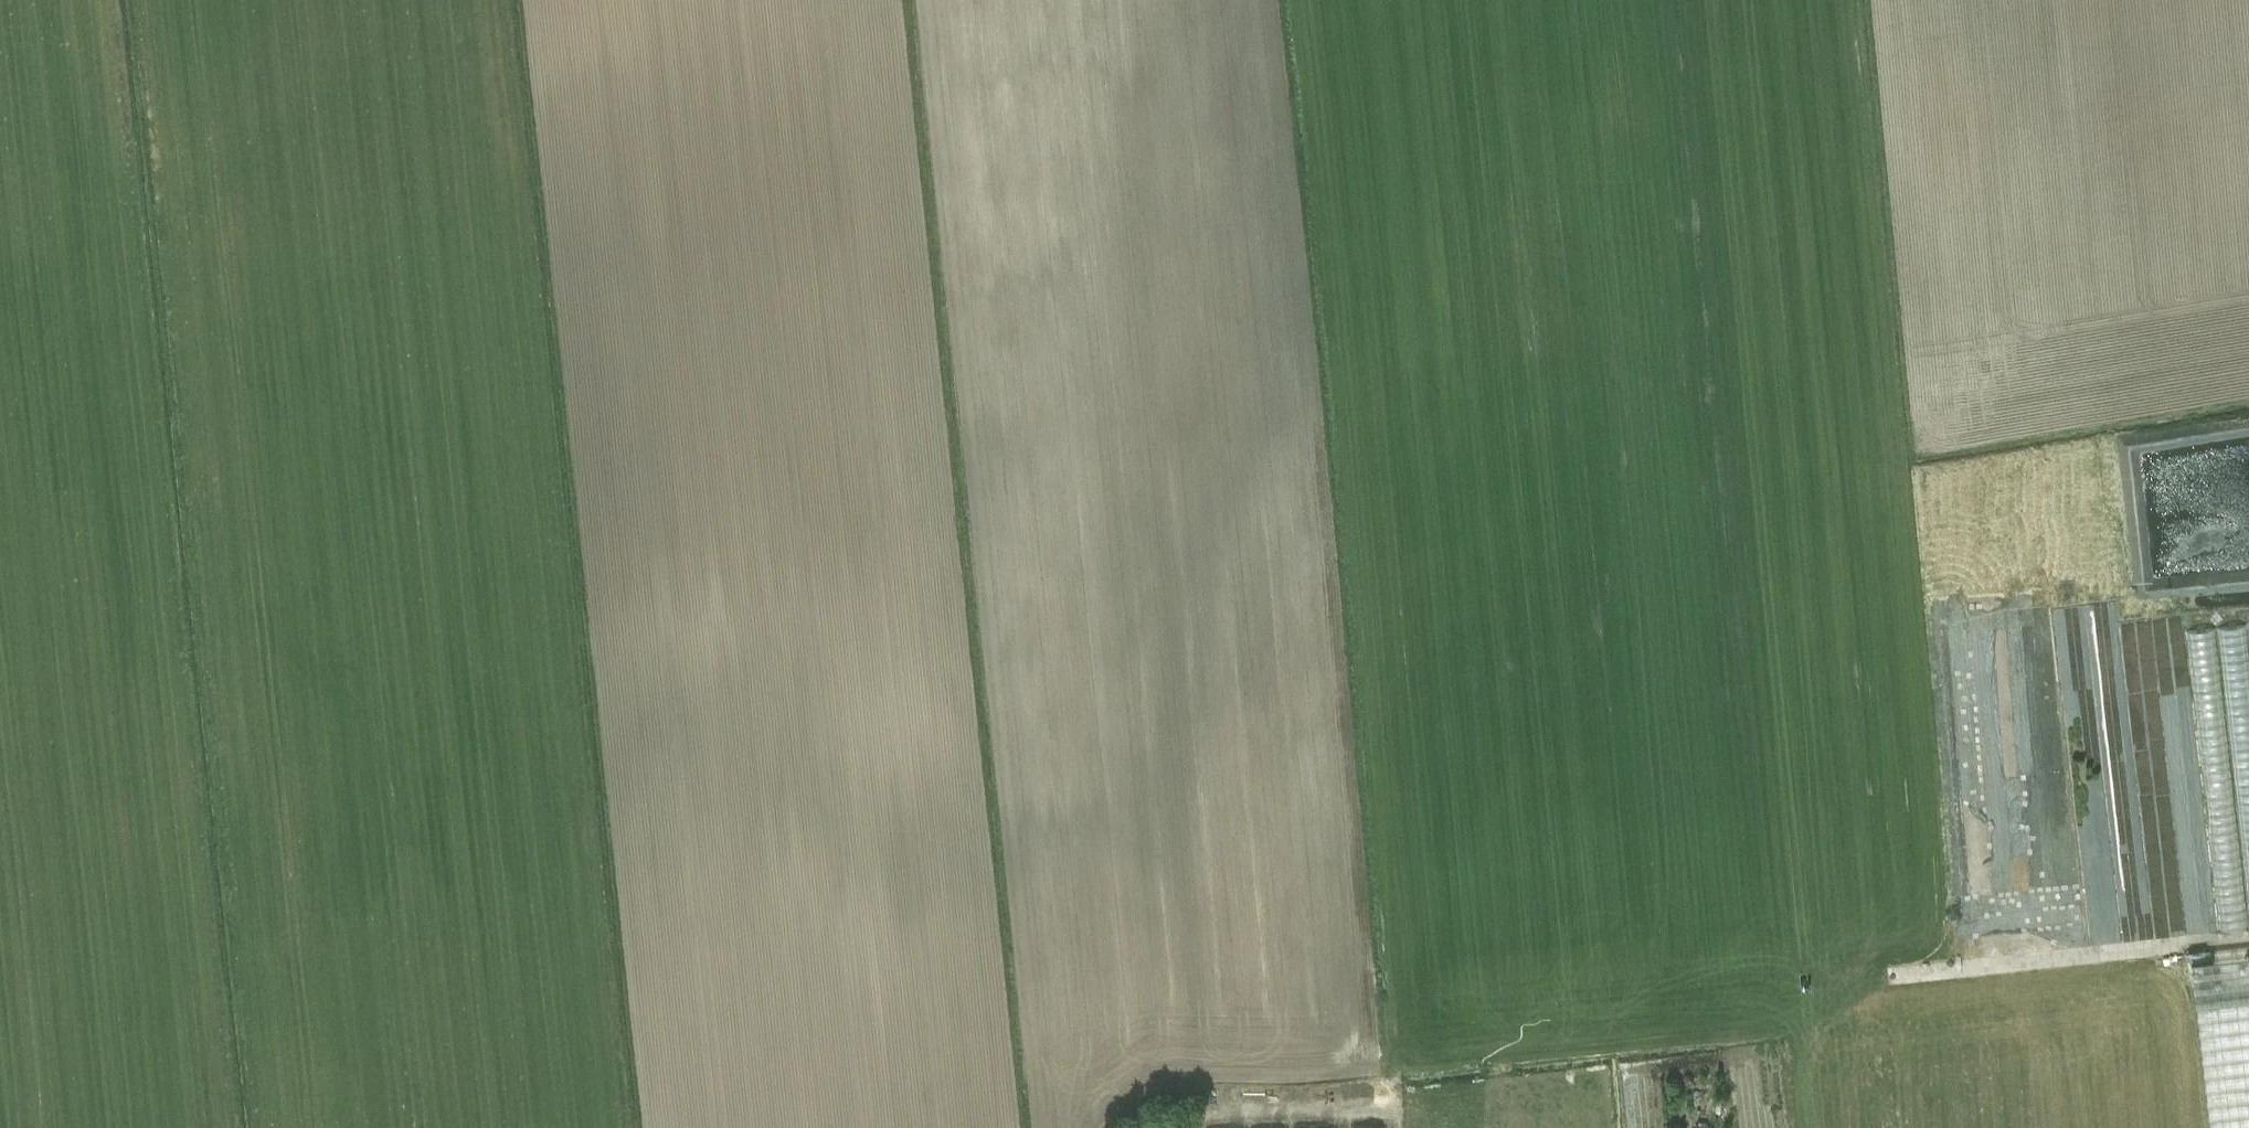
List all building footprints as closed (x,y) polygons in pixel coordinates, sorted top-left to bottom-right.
[(2195,1004),(2209,1127),(2248,1127),(2248,998),(2195,1004)]
